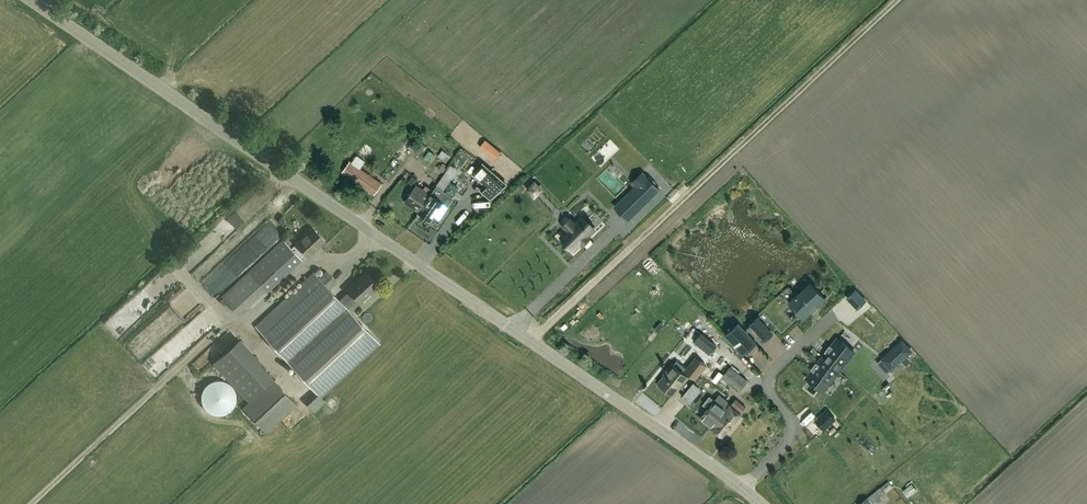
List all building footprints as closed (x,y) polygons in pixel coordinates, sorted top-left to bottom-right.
[(469,126),(480,135),(484,130),(472,121),(469,126)] [(499,155),(505,147),(488,134),(482,142),(499,155)] [(276,157),(276,144),(262,145),(263,158),(276,157)] [(427,152),(433,157),(438,151),(432,146),(427,152)] [(451,156),(442,150),(438,156),(446,163),(451,156)] [(350,162),(343,172),(374,195),(382,184),(350,162)] [(440,177),(446,167),(441,164),(435,174),(440,177)] [(478,169),(473,174),(479,179),(485,184),(483,187),(481,190),(486,194),(490,198),(498,191),(506,184),(494,174),(482,164),(478,169)] [(450,165),(442,180),(454,186),(461,171),(450,165)] [(408,182),(413,185),(417,179),(413,176),(408,182)] [(632,193),(616,208),(622,214),(627,220),(643,204),(659,189),(653,183),(647,178),(632,193)] [(617,185),(622,196),(635,189),(630,179),(617,185)] [(528,189),(535,196),(542,189),(535,182),(528,189)] [(404,202),(430,220),(434,215),(438,218),(452,198),(435,187),(430,194),(417,184),(404,202)] [(475,202),(482,192),(479,189),(471,199),(475,202)] [(571,227),(561,237),(567,243),(573,250),(584,240),(594,229),(588,223),(581,216),(571,227)] [(302,259),(306,255),(308,257),(325,241),(312,227),(295,243),(296,244),(292,248),(283,239),(247,272),(221,296),(222,297),(218,300),(223,305),(227,302),(239,315),(246,309),(248,311),(268,293),(267,293),(303,260),(302,259)] [(378,287),(365,273),(347,289),(349,291),(340,300),(330,289),(337,282),(326,270),(319,277),(314,272),(255,326),(321,398),(380,343),(348,309),(357,300),(360,303),(378,287)] [(810,283),(788,303),(802,318),(825,298),(810,283)] [(184,296),(129,338),(141,353),(196,311),(184,296)] [(200,332),(219,321),(210,305),(191,315),(200,332)] [(189,322),(148,360),(162,375),(202,338),(207,343),(225,326),(220,320),(202,337),(189,322)] [(737,322),(724,334),(743,355),(756,343),(747,332),(752,327),(750,325),(745,330),(737,322)] [(854,351),(838,338),(822,358),(838,371),(854,351)] [(717,346),(709,339),(701,348),(709,355),(717,346)] [(911,351),(902,340),(881,359),(891,369),(911,351)] [(217,363),(249,397),(276,373),(259,355),(255,359),(239,342),(217,363)] [(204,367),(216,355),(209,348),(197,361),(204,367)] [(666,373),(658,382),(673,395),(689,376),(694,381),(707,366),(696,356),(686,368),(677,360),(674,364),(673,363),(665,372),(666,373)] [(823,391),(838,371),(822,358),(806,378),(823,391)] [(891,369),(884,362),(879,366),(886,374),(891,369)] [(728,382),(740,391),(749,380),(730,366),(720,380),(726,385),(728,382)] [(706,368),(695,382),(702,388),(713,374),(706,368)] [(202,396),(201,398),(201,399),(202,400),(202,401),(202,403),(202,404),(203,405),(203,406),(204,407),(205,408),(205,409),(207,411),(209,412),(210,413),(211,414),(214,415),(216,415),(217,415),(220,415),(222,415),(223,415),(226,414),(228,413),(229,412),(231,411),(232,410),(233,409),(233,408),(234,407),(235,406),(235,405),(236,404),(236,402),(236,401),(236,400),(236,399),(236,398),(236,396),(236,395),(236,394),(236,393),(235,391),(235,390),(234,389),(234,388),(233,387),(232,386),(231,385),(229,384),(227,382),(226,382),(224,381),(222,381),(221,381),(219,380),(218,380),(215,381),(214,381),(212,382),(211,383),(209,384),(208,385),(207,385),(205,387),(204,388),(204,389),(203,390),(203,392),(202,393),(202,394),(202,395),(202,396)] [(297,406),(273,380),(243,408),(267,433),(297,406)] [(720,394),(714,400),(709,396),(703,403),(708,408),(701,418),(712,427),(729,407),(728,405),(730,403),(720,394)] [(728,405),(729,407),(712,427),(711,427),(723,436),(742,413),(746,408),(736,399),(731,405),(730,403),(728,405)] [(820,415),(814,421),(823,431),(829,425),(820,415)] [(910,484),(904,489),(909,494),(914,490),(910,484)] [(872,503),(873,502),(874,503),(876,503),(883,498),(878,491),(873,495),(872,494),(859,503),(873,503),(872,503)]
